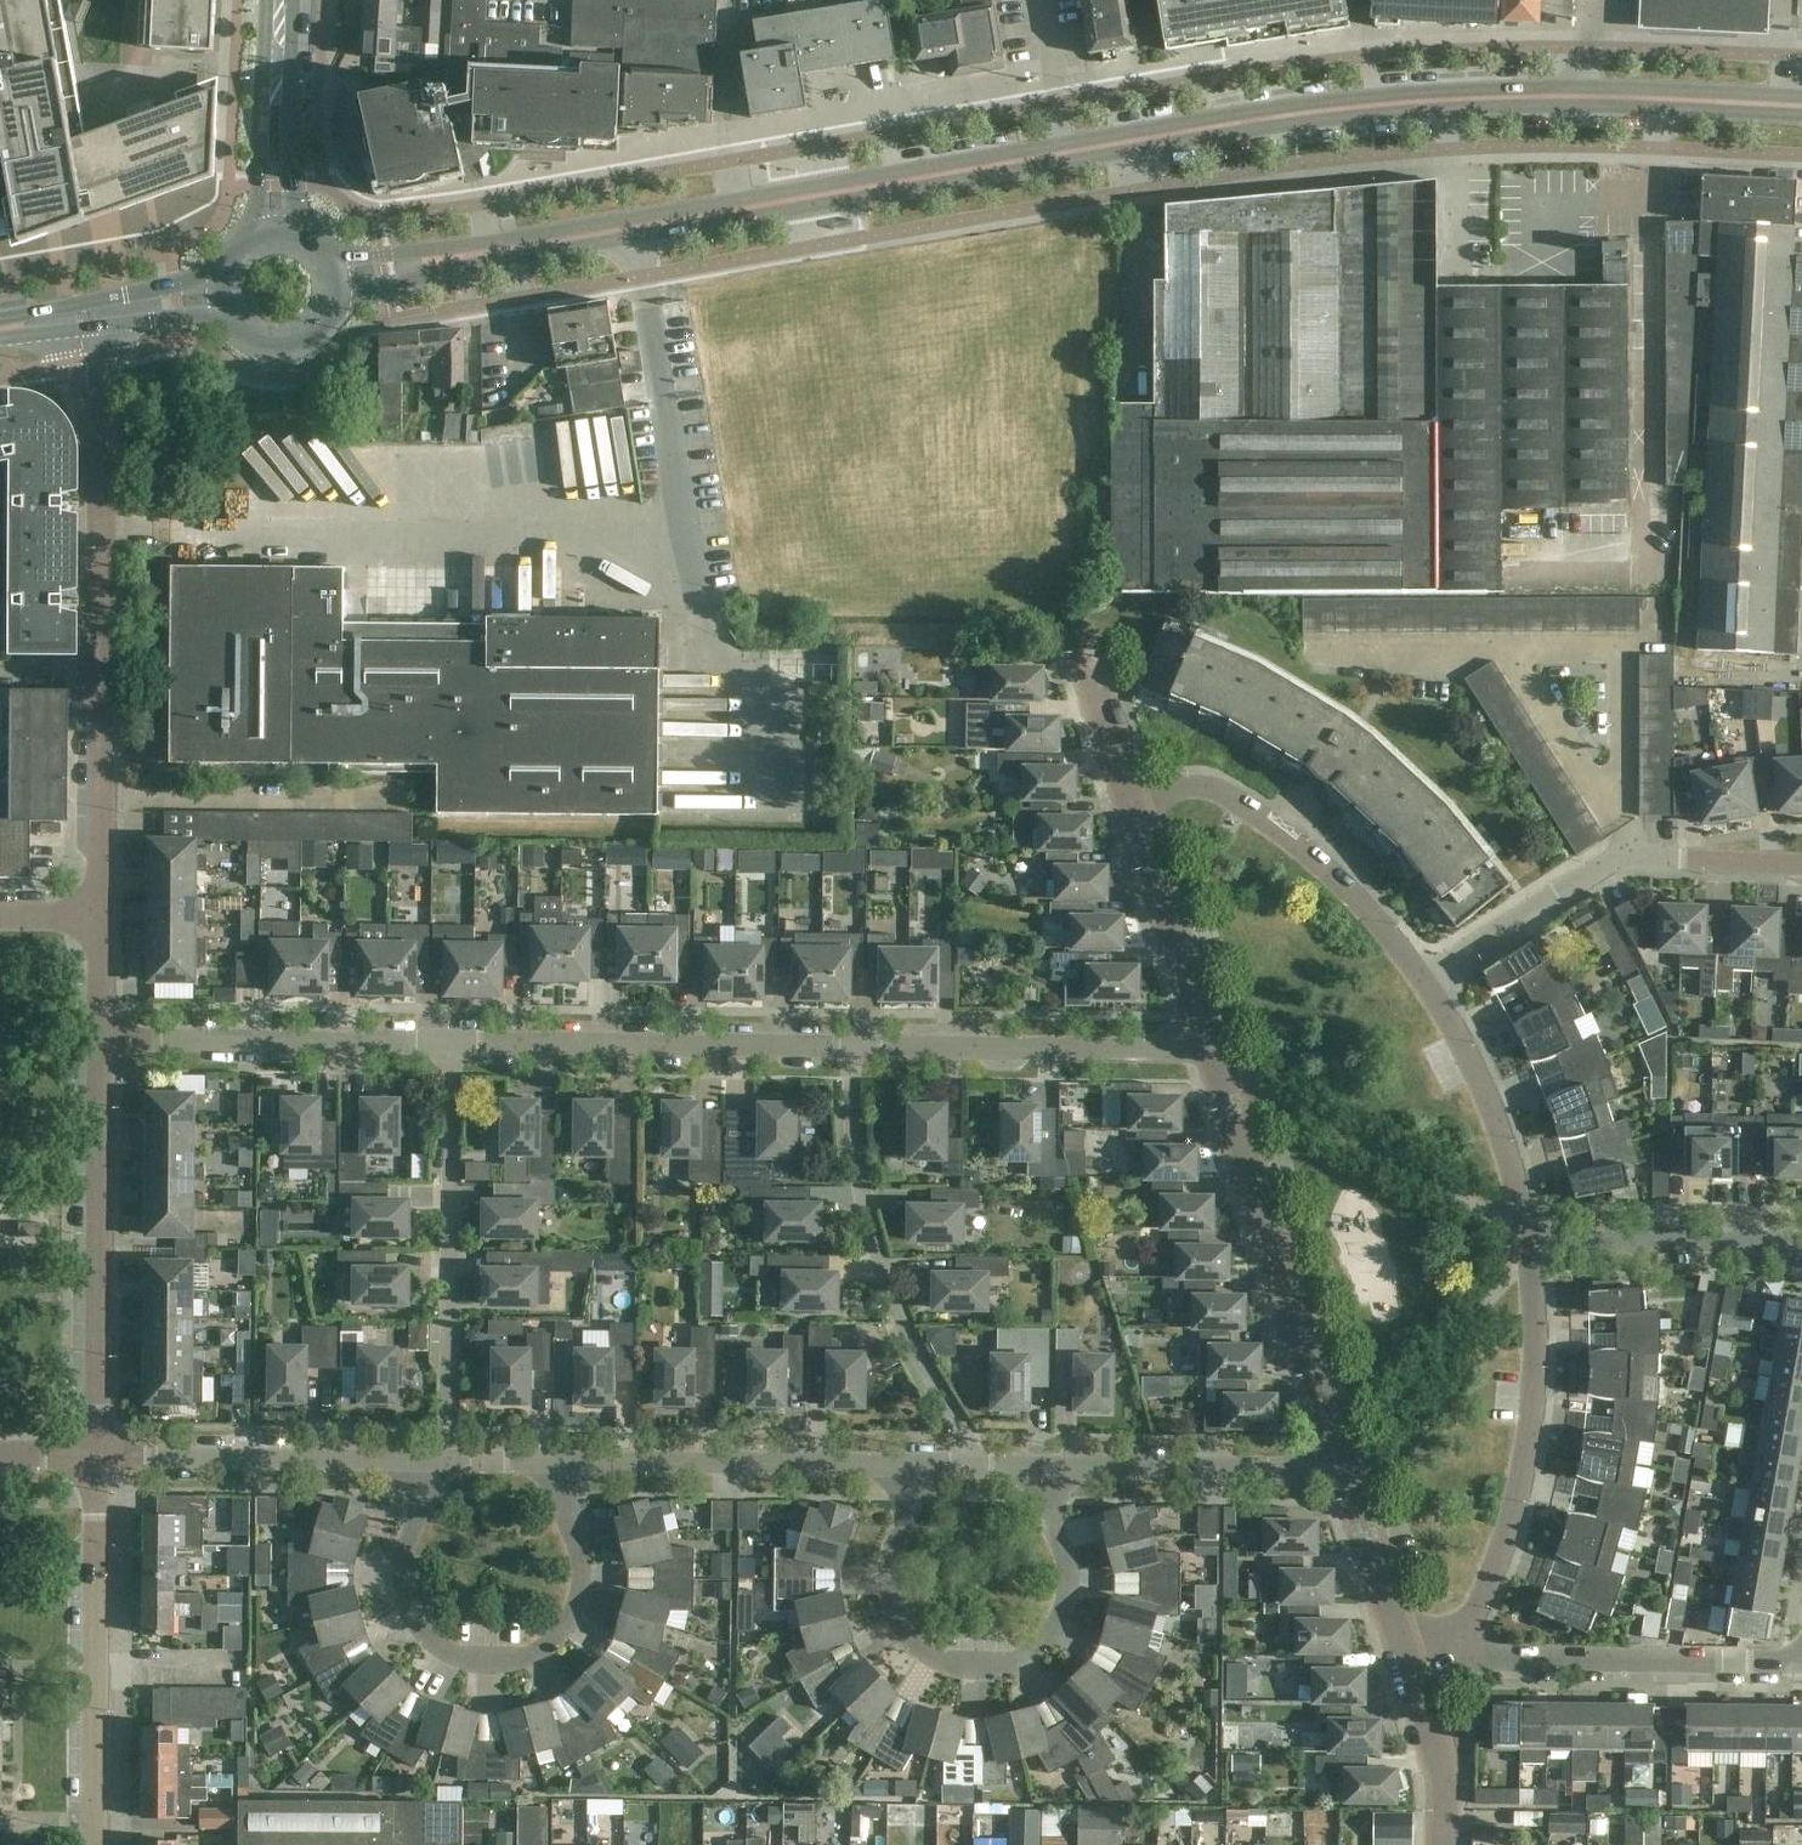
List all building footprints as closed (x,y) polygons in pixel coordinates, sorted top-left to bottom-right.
[(24,246),(214,177),(218,99),(197,98),(93,135),(93,136),(86,138),(77,88),(61,0),(0,0),(0,115),(24,246)] [(33,86),(217,95),(222,0),(0,0),(0,93),(32,95),(33,86)] [(466,176),(457,133),(493,134),(492,146),(618,152),(619,140),(619,139),(623,55),(571,53),(571,65),(563,65),(563,49),(541,48),(542,25),(487,23),(488,0),(454,0),(452,36),(447,36),(444,89),(426,93),(424,83),(379,93),(380,97),(357,102),(364,133),(361,134),(368,165),(371,164),(378,196),(403,190),(404,194),(434,187),(433,183),(466,176)] [(365,25),(399,27),(400,0),(366,0),(365,25)] [(422,28),(440,29),(442,0),(424,0),(422,28)] [(712,124),(718,8),(713,8),(710,4),(710,0),(574,0),(572,47),(625,50),(621,128),(666,130),(667,122),(712,124)] [(742,55),(753,118),(807,109),(802,75),(896,59),(886,0),(885,0),(754,22),(759,52),(742,55)] [(1004,70),(994,7),(993,0),(961,0),(963,12),(909,21),(916,62),(949,57),(952,78),(1004,70)] [(1129,0),(1081,0),(1090,56),(1102,53),(1104,63),(1118,61),(1116,51),(1137,48),(1129,0)] [(1351,28),(1347,0),(1158,0),(1166,51),(1227,41),(1228,48),(1351,28)] [(1376,27),(1400,28),(1401,16),(1465,19),(1465,24),(1472,29),(1480,25),(1480,20),(1492,21),(1492,22),(1496,22),(1496,18),(1497,0),(1377,0),(1376,27)] [(1519,22),(1520,0),(1497,0),(1496,18),(1501,18),(1501,21),(1519,22)] [(1519,22),(1540,23),(1541,0),(1520,0),(1519,22)] [(1641,6),(1641,25),(1772,29),(1772,18),(1772,0),(1641,0),(1641,6)] [(398,43),(439,45),(440,29),(422,28),(399,27),(365,25),(363,57),(397,59),(398,43)] [(1797,181),(1703,176),(1699,256),(1719,257),(1718,273),(1712,376),(1698,375),(1694,445),(1709,446),(1706,513),(1691,512),(1688,559),(1703,559),(1698,650),(1797,655),(1801,565),(1801,254),(1793,254),(1797,181)] [(1502,501),(1628,502),(1628,288),(1630,288),(1630,271),(1628,271),(1627,245),(1597,245),(1597,273),(1604,273),(1604,289),(1438,289),(1437,203),(1436,203),(1436,181),(1167,206),(1167,283),(1155,283),(1155,406),(1115,406),(1115,400),(1113,400),(1113,578),(1109,578),(1109,579),(1118,580),(1278,592),(1277,593),(1436,593),(1488,593),(1488,592),(1502,592),(1502,501)] [(1666,222),(1666,245),(1666,273),(1667,486),(1686,487),(1696,273),(1700,222),(1666,222)] [(1716,276),(1699,276),(1698,307),(1715,308),(1716,276)] [(574,416),(626,408),(609,301),(549,311),(559,370),(567,369),(574,416)] [(465,352),(464,329),(440,332),(443,361),(442,402),(465,401),(465,352)] [(437,402),(442,402),(443,361),(440,332),(421,334),(421,333),(419,333),(423,373),(423,383),(423,384),(435,383),(437,402)] [(423,373),(419,333),(381,337),(382,431),(403,430),(404,384),(405,384),(404,372),(412,372),(414,384),(423,383),(423,373)] [(488,344),(489,380),(514,379),(512,343),(488,344)] [(634,351),(619,353),(622,370),(637,368),(634,351)] [(8,448),(7,653),(67,652),(67,617),(56,615),(56,589),(67,587),(68,519),(56,516),(56,491),(68,488),(68,454),(67,442),(63,432),(57,422),(50,413),(41,406),(31,400),(21,397),(9,395),(8,395),(8,407),(0,409),(0,449),(8,448)] [(551,416),(538,418),(548,484),(561,482),(551,416)] [(485,440),(498,499),(508,497),(495,438),(485,440)] [(345,640),(346,617),(345,617),(346,569),(297,568),(173,567),(172,763),(439,765),(438,813),(660,815),(661,619),(488,617),(488,641),(345,640)] [(466,588),(465,618),(476,618),(476,588),(466,588)] [(1303,632),(1319,632),(1319,598),(1303,598),(1303,632)] [(1335,598),(1319,598),(1319,632),(1335,632),(1335,598)] [(1351,598),(1335,598),(1335,632),(1351,632),(1351,598)] [(1367,598),(1351,598),(1351,632),(1367,632),(1367,598)] [(1383,598),(1367,598),(1367,632),(1383,632),(1383,598)] [(1399,598),(1383,598),(1383,632),(1399,632),(1399,598)] [(1415,598),(1399,598),(1399,632),(1415,632),(1415,598)] [(1431,598),(1415,598),(1415,632),(1431,632),(1431,598)] [(1447,598),(1431,598),(1431,632),(1447,632),(1447,598)] [(1463,598),(1447,598),(1447,632),(1463,632),(1463,598)] [(1479,598),(1463,598),(1463,632),(1479,632),(1479,598)] [(1495,598),(1479,598),(1479,632),(1495,632),(1495,598)] [(1495,632),(1511,632),(1511,598),(1495,598),(1495,632)] [(1527,598),(1511,598),(1511,632),(1527,632),(1527,598)] [(1527,632),(1543,632),(1543,598),(1527,598),(1527,632)] [(1559,598),(1543,598),(1543,632),(1559,632),(1559,598)] [(1559,632),(1575,632),(1575,598),(1559,598),(1559,632)] [(1592,598),(1575,598),(1575,632),(1591,632),(1592,598)] [(1591,632),(1608,632),(1608,598),(1592,598),(1591,632)] [(1624,598),(1608,598),(1608,632),(1624,632),(1624,598)] [(1624,598),(1624,632),(1640,632),(1640,598),(1624,598)] [(1228,726),(1312,777),(1324,785),(1395,852),(1457,928),(1511,885),(1446,805),(1371,735),(1347,717),(1260,664),(1166,624),(1139,688),(1228,726)] [(774,653),(773,671),(802,673),(802,654),(774,653)] [(1014,655),(983,655),(975,655),(974,681),(994,682),(994,700),(1042,700),(1042,689),(1049,687),(1044,671),(1046,671),(1046,670),(1014,669),(1014,655)] [(1640,655),(1640,672),(1674,672),(1674,655),(1640,655)] [(1474,693),(1502,675),(1494,661),(1465,679),(1474,693)] [(1674,688),(1674,672),(1640,672),(1640,688),(1674,688)] [(1474,693),(1482,707),(1511,688),(1502,675),(1474,693)] [(1520,702),(1511,688),(1482,707),(1491,720),(1520,702)] [(1674,704),(1674,688),(1640,688),(1640,704),(1674,704)] [(66,822),(67,691),(0,690),(0,822),(29,822),(66,822)] [(1726,719),(1757,721),(1759,692),(1728,690),(1726,719)] [(731,711),(730,692),(665,694),(666,714),(731,711)] [(1773,693),(1759,692),(1757,721),(1771,721),(1773,693)] [(1491,720),(1499,734),(1528,715),(1520,702),(1491,720)] [(1801,724),(1801,703),(1780,703),(1780,724),(1801,724)] [(1674,720),(1674,704),(1640,704),(1640,720),(1674,720)] [(1058,750),(1058,739),(1065,737),(1060,721),(1062,721),(1062,719),(1030,719),(1030,705),(999,705),(999,731),(1010,731),(1009,749),(1058,750)] [(1537,729),(1528,715),(1499,734),(1508,747),(1537,729)] [(664,717),(664,736),(714,736),(714,718),(664,717)] [(1674,736),(1674,720),(1640,720),(1640,736),(1674,736)] [(1508,747),(1517,761),(1545,742),(1537,729),(1508,747)] [(1674,752),(1674,736),(1640,736),(1640,752),(1674,752)] [(1517,761),(1525,774),(1554,756),(1545,742),(1517,761)] [(1789,761),(1788,744),(1776,745),(1780,811),(1784,811),(1785,813),(1795,814),(1801,814),(1801,760),(1789,761)] [(1674,768),(1674,759),(1674,752),(1640,752),(1640,768),(1674,768)] [(1046,755),(1015,754),(999,754),(999,775),(1015,775),(1015,781),(1026,781),(1025,799),(1074,800),(1074,788),(1081,786),(1076,770),(1078,770),(1078,769),(1046,768),(1046,755)] [(1525,774),(1534,788),(1563,769),(1554,756),(1525,774)] [(1730,824),(1731,824),(1721,770),(1696,775),(1692,756),(1674,759),(1674,768),(1674,784),(1674,789),(1696,785),(1703,824),(1708,823),(1708,825),(1730,823),(1730,824)] [(1735,767),(1721,770),(1731,824),(1731,823),(1737,822),(1742,821),(1747,819),(1752,817),(1752,815),(1757,814),(1747,758),(1734,760),(1735,767)] [(1674,784),(1674,768),(1640,768),(1640,784),(1674,784)] [(1534,788),(1542,801),(1571,783),(1563,769),(1534,788)] [(1542,801),(1551,815),(1580,796),(1571,783),(1542,801)] [(1674,800),(1674,789),(1674,784),(1640,784),(1640,800),(1674,800)] [(728,807),(729,791),(666,790),(666,806),(728,807)] [(1551,815),(1560,828),(1588,810),(1580,796),(1551,815)] [(1674,816),(1674,800),(1640,800),(1640,816),(1674,816)] [(1031,804),(1031,830),(1027,833),(1027,843),(1032,849),(1090,849),(1090,838),(1097,836),(1092,820),(1094,820),(1094,818),(1062,818),(1062,804),(1031,804)] [(1560,828),(1568,842),(1597,823),(1588,810),(1560,828)] [(215,812),(200,812),(199,841),(215,841),(215,812)] [(230,812),(215,812),(215,841),(230,841),(230,812)] [(230,812),(230,841),(245,841),(246,812),(230,812)] [(261,813),(246,812),(245,841),(261,841),(261,813)] [(261,813),(261,841),(276,841),(276,813),(261,813)] [(291,813),(276,813),(276,841),(291,841),(291,813)] [(291,813),(291,841),(306,841),(306,813),(291,813)] [(322,813),(306,813),(306,841),(321,842),(322,813)] [(322,813),(321,842),(337,842),(337,813),(322,813)] [(352,813),(337,813),(337,842),(352,842),(352,813)] [(352,813),(352,842),(367,842),(367,813),(352,813)] [(382,813),(367,813),(367,842),(382,842),(382,813)] [(382,813),(382,842),(397,842),(398,814),(382,813)] [(413,814),(398,814),(397,842),(413,842),(413,814)] [(29,822),(0,822),(0,879),(28,879),(29,822)] [(1606,837),(1597,823),(1568,842),(1577,856),(1606,837)] [(152,869),(195,870),(208,870),(208,857),(195,857),(196,841),(152,841),(152,869)] [(720,848),(719,871),(740,871),(740,848),(720,848)] [(784,852),(784,871),(810,871),(810,853),(784,852)] [(248,854),(248,870),(261,870),(261,854),(248,854)] [(1106,899),(1106,888),(1113,886),(1108,870),(1110,870),(1110,868),(1078,868),(1078,854),(1047,854),(1047,880),(1058,880),(1057,899),(1106,899)] [(152,869),(152,897),(195,897),(195,870),(152,869)] [(261,885),(261,870),(248,870),(248,885),(261,885)] [(195,911),(195,897),(152,897),(151,924),(195,925),(207,925),(207,912),(195,911)] [(1660,951),(1681,952),(1682,952),(1684,903),(1683,902),(1683,904),(1678,904),(1672,904),(1667,904),(1667,906),(1662,906),(1661,922),(1643,921),(1631,900),(1614,910),(1637,949),(1660,950),(1660,951)] [(1094,904),(1063,903),(1052,903),(1052,921),(1063,921),(1063,930),(1074,930),(1073,948),(1122,949),(1122,937),(1129,935),(1124,919),(1126,919),(1126,918),(1094,918),(1094,904)] [(1685,903),(1684,903),(1682,952),(1681,952),(1680,968),(1701,969),(1701,977),(1700,996),(1715,996),(1715,991),(1716,991),(1719,947),(1704,946),(1706,908),(1701,908),(1701,906),(1696,905),(1690,904),(1685,904),(1685,903)] [(1756,906),(1756,907),(1751,907),(1745,907),(1740,907),(1740,910),(1735,910),(1733,947),(1719,947),(1716,991),(1733,992),(1734,970),(1754,971),(1757,906),(1756,906)] [(1774,911),(1774,909),(1769,908),(1763,907),(1758,907),(1758,906),(1757,906),(1754,971),(1774,972),(1774,981),(1789,981),(1790,981),(1792,950),(1777,949),(1779,912),(1774,911)] [(242,909),(242,925),(255,926),(255,909),(242,909)] [(561,983),(562,919),(562,914),(521,914),(521,951),(535,951),(534,978),(533,978),(533,979),(543,979),(545,986),(561,981),(561,983)] [(648,984),(649,915),(608,915),(608,952),(622,952),(621,979),(620,979),(620,980),(630,980),(632,987),(648,982),(648,984)] [(649,915),(648,984),(649,984),(649,982),(665,987),(667,980),(677,981),(677,979),(676,979),(676,952),(690,953),(690,916),(649,915)] [(1624,942),(1608,916),(1595,923),(1611,950),(1624,942)] [(603,920),(562,919),(561,983),(562,983),(562,981),(578,986),(580,980),(590,980),(590,978),(589,978),(589,952),(603,952),(603,920)] [(151,924),(151,952),(207,953),(207,940),(195,940),(195,925),(151,924)] [(314,943),(301,943),(300,996),(301,996),(301,994),(317,1000),(319,993),(329,993),(329,991),(328,991),(328,965),(342,965),(342,933),(329,933),(329,925),(314,924),(314,943)] [(388,924),(388,944),(387,997),(388,997),(388,995),(404,1001),(406,994),(416,994),(416,993),(415,993),(415,966),(429,966),(430,925),(388,924)] [(255,940),(255,926),(242,925),(242,940),(255,940)] [(300,996),(301,943),(300,943),(300,925),(274,925),(274,932),(260,932),(260,964),(274,964),(273,991),(272,991),(272,992),(282,992),(284,999),(300,994),(300,996)] [(474,999),(475,946),(475,928),(448,927),(448,935),(434,934),(434,967),(448,967),(447,993),(446,993),(446,995),(456,995),(458,1002),(474,997),(474,999)] [(387,997),(388,944),(362,944),(362,934),(347,933),(347,965),(361,965),(360,992),(359,992),(359,993),(369,994),(371,1000),(387,995),(387,997)] [(821,1003),(822,1003),(823,934),(796,934),(796,939),(782,939),(781,971),(795,971),(795,997),(793,997),(793,999),(803,999),(805,1006),(821,1001),(821,1003)] [(864,935),(823,934),(822,1003),(823,1003),(823,1001),(839,1006),(841,999),(851,999),(851,998),(849,998),(850,971),(864,971),(864,935)] [(475,946),(474,999),(475,999),(475,997),(491,1002),(493,996),(503,996),(503,994),(502,994),(502,967),(516,968),(516,936),(490,935),(490,946),(475,946)] [(908,1003),(909,1003),(910,951),(896,951),(896,935),(869,935),(868,972),(882,972),(882,998),(880,998),(880,1000),(890,1000),(892,1007),(908,1002),(908,1003)] [(734,1002),(735,1002),(736,949),(722,949),(722,938),(695,938),(694,970),(708,970),(708,996),(706,996),(706,998),(716,998),(719,1005),(734,1000),(734,1002)] [(736,949),(735,1002),(736,1002),(736,1000),(752,1005),(754,998),(764,999),(764,997),(762,997),(763,970),(777,971),(777,939),(762,938),(762,949),(736,949)] [(924,951),(910,951),(909,1003),(910,1003),(910,1002),(926,1007),(928,1000),(938,1000),(938,999),(936,999),(937,972),(951,972),(951,940),(924,940),(924,951)] [(1531,943),(1484,972),(1489,979),(1495,989),(1504,987),(1508,986),(1512,984),(1516,982),(1519,979),(1528,995),(1566,974),(1556,955),(1543,963),(1531,943)] [(1789,981),(1788,994),(1801,995),(1801,950),(1792,950),(1790,981),(1789,981)] [(207,953),(151,952),(151,981),(194,981),(195,965),(207,965),(207,953)] [(238,953),(237,984),(254,984),(255,953),(238,953)] [(1110,953),(1079,953),(1052,953),(1052,979),(1089,980),(1089,998),(1138,999),(1138,987),(1145,985),(1140,969),(1142,969),(1142,968),(1110,967),(1110,953)] [(1566,974),(1528,995),(1537,1011),(1533,1013),(1527,1016),(1522,1020),(1516,1026),(1521,1037),(1524,1044),(1574,1021),(1586,1015),(1576,994),(1577,994),(1566,974)] [(1632,993),(1646,986),(1641,976),(1627,982),(1632,993)] [(1637,1003),(1651,997),(1646,986),(1632,993),(1637,1003)] [(1025,1001),(1038,1001),(1038,988),(1026,988),(1025,1001)] [(1541,1061),(1545,1060),(1550,1058),(1558,1055),(1564,1072),(1605,1055),(1597,1035),(1583,1041),(1574,1021),(1524,1044),(1527,1051),(1532,1062),(1541,1061)] [(1700,1039),(1714,1039),(1715,1027),(1700,1026),(1700,1039)] [(1729,1028),(1715,1027),(1714,1039),(1729,1040),(1729,1028)] [(1773,1042),(1787,1043),(1788,1031),(1773,1030),(1773,1042)] [(1788,1031),(1787,1043),(1801,1043),(1801,1040),(1801,1031),(1788,1031)] [(1571,1089),(1567,1090),(1563,1092),(1559,1094),(1555,1096),(1548,1101),(1552,1113),(1554,1120),(1607,1102),(1599,1081),(1613,1076),(1605,1055),(1564,1072),(1571,1089)] [(1652,1075),(1651,1087),(1667,1087),(1667,1075),(1652,1075)] [(1152,1084),(1121,1084),(1121,1110),(1132,1110),(1131,1129),(1180,1129),(1180,1118),(1187,1116),(1182,1100),(1184,1100),(1184,1098),(1152,1098),(1152,1084)] [(1666,1099),(1667,1087),(1651,1087),(1651,1099),(1666,1099)] [(239,1124),(253,1125),(254,1094),(239,1094),(239,1124)] [(150,1095),(150,1124),(193,1124),(194,1095),(150,1095)] [(285,1117),(281,1117),(281,1134),(285,1134),(285,1152),(287,1152),(287,1168),(336,1168),(336,1134),(320,1134),(320,1100),(312,1100),(312,1095),(294,1095),(294,1100),(285,1100),(285,1117)] [(342,1134),(342,1180),(365,1181),(366,1153),(399,1153),(399,1136),(404,1136),(404,1118),(399,1118),(399,1101),(391,1101),(391,1096),(373,1096),(373,1101),(365,1101),(364,1134),(342,1134)] [(573,1120),(573,1138),(577,1138),(577,1155),(611,1155),(611,1183),(634,1183),(634,1137),(612,1137),(612,1103),(604,1103),(604,1098),(586,1098),(586,1103),(577,1103),(577,1120),(573,1120)] [(661,1121),(661,1139),(665,1139),(665,1156),(692,1156),(691,1183),(720,1183),(720,1132),(700,1132),(700,1104),(692,1104),(692,1099),(674,1099),(674,1104),(666,1104),(666,1121),(661,1121)] [(726,1172),(727,1172),(727,1185),(768,1186),(768,1173),(769,1157),(795,1158),(795,1141),(800,1141),(800,1123),(796,1123),(796,1106),(788,1105),(788,1100),(770,1100),(770,1105),(761,1105),(761,1139),(727,1138),(726,1172)] [(500,1119),(500,1137),(505,1137),(504,1154),(531,1154),(530,1175),(535,1175),(534,1182),(552,1183),(552,1175),(555,1175),(555,1136),(539,1136),(539,1102),(505,1102),(505,1119),(500,1119)] [(912,1106),(911,1159),(945,1159),(945,1175),(961,1175),(962,1140),(946,1140),(946,1107),(938,1107),(938,1102),(920,1102),(920,1107),(912,1106)] [(999,1124),(999,1143),(1004,1143),(1004,1160),(1030,1160),(1030,1176),(1055,1176),(1055,1141),(1039,1141),(1039,1108),(1031,1108),(1031,1103),(1013,1102),(1013,1107),(1004,1107),(1004,1125),(999,1124)] [(1570,1138),(1574,1138),(1578,1137),(1587,1134),(1591,1152),(1634,1140),(1628,1119),(1614,1123),(1607,1102),(1554,1120),(1557,1127),(1561,1138),(1570,1138)] [(1767,1178),(1794,1178),(1795,1115),(1769,1114),(1769,1118),(1754,1118),(1753,1148),(1767,1148),(1767,1178)] [(1712,1177),(1712,1128),(1686,1127),(1686,1117),(1671,1117),(1671,1147),(1685,1147),(1685,1177),(1712,1177)] [(1739,1148),(1753,1148),(1754,1118),(1739,1117),(1739,1128),(1712,1128),(1712,1177),(1739,1177),(1739,1148)] [(193,1152),(193,1124),(150,1124),(150,1151),(193,1152)] [(1196,1179),(1196,1168),(1203,1166),(1198,1150),(1200,1150),(1200,1148),(1168,1148),(1168,1134),(1137,1134),(1137,1160),(1147,1160),(1147,1178),(1196,1179)] [(239,1152),(253,1152),(253,1136),(240,1136),(239,1152)] [(1583,1173),(1579,1175),(1580,1175),(1572,1179),(1575,1191),(1574,1191),(1576,1199),(1614,1191),(1615,1198),(1637,1198),(1634,1185),(1630,1186),(1625,1165),(1640,1162),(1634,1140),(1591,1152),(1596,1169),(1588,1171),(1583,1173)] [(150,1151),(149,1179),(193,1179),(205,1179),(205,1167),(193,1167),(193,1152),(150,1151)] [(253,1167),(253,1152),(239,1152),(239,1167),(253,1167)] [(1653,1152),(1653,1197),(1670,1197),(1671,1152),(1653,1152)] [(193,1194),(193,1179),(149,1179),(149,1207),(193,1207),(205,1207),(205,1194),(193,1194)] [(1212,1229),(1212,1217),(1219,1215),(1214,1199),(1216,1199),(1216,1198),(1184,1197),(1184,1184),(1153,1183),(1153,1210),(1163,1210),(1163,1228),(1212,1229)] [(342,1185),(342,1201),(357,1201),(357,1236),(374,1236),(374,1240),(391,1240),(391,1236),(409,1236),(409,1227),(414,1227),(414,1210),(409,1210),(409,1201),(377,1201),(377,1185),(342,1185)] [(480,1210),(480,1228),(485,1228),(485,1237),(538,1237),(538,1203),(554,1203),(554,1186),(519,1186),(519,1202),(486,1202),(485,1210),(480,1210)] [(753,1189),(753,1205),(769,1205),(768,1239),(821,1240),(821,1232),(826,1232),(826,1214),(821,1214),(821,1205),(787,1205),(787,1189),(753,1189)] [(905,1214),(905,1232),(910,1232),(910,1241),(927,1241),(927,1246),(945,1246),(945,1241),(962,1241),(963,1207),(979,1207),(979,1191),(944,1190),(944,1207),(911,1206),(910,1215),(905,1214)] [(239,1191),(239,1207),(253,1207),(253,1191),(239,1191)] [(177,1235),(177,1249),(207,1249),(207,1232),(193,1232),(193,1207),(149,1207),(149,1235),(177,1235)] [(45,1224),(18,1224),(18,1237),(45,1238),(45,1224)] [(1228,1278),(1228,1267),(1235,1265),(1230,1249),(1232,1249),(1232,1248),(1200,1247),(1200,1233),(1169,1233),(1169,1260),(1179,1260),(1179,1278),(1228,1278)] [(228,1236),(210,1236),(210,1244),(227,1245),(228,1236)] [(149,1262),(149,1291),(192,1291),(192,1266),(207,1266),(207,1249),(177,1249),(176,1263),(149,1262)] [(340,1253),(340,1270),(356,1270),(356,1304),(374,1304),(374,1308),(391,1308),(391,1304),(408,1304),(408,1296),(413,1296),(414,1278),(408,1278),(408,1269),(375,1269),(375,1253),(340,1253)] [(518,1270),(485,1270),(485,1278),(480,1278),(480,1296),(485,1296),(485,1305),(537,1305),(550,1305),(550,1271),(553,1271),(553,1255),(518,1254),(518,1270)] [(763,1257),(762,1272),(770,1272),(770,1281),(786,1282),(785,1308),(802,1308),(802,1313),(820,1313),(820,1309),(837,1309),(838,1300),(843,1301),(843,1283),(838,1283),(838,1274),(804,1274),(805,1258),(763,1257)] [(930,1283),(930,1300),(935,1300),(935,1309),(952,1309),(952,1314),(970,1314),(970,1309),(987,1310),(988,1275),(1008,1276),(1009,1259),(969,1259),(969,1275),(936,1274),(935,1283),(930,1283)] [(1244,1328),(1244,1317),(1251,1315),(1246,1299),(1248,1299),(1248,1297),(1216,1297),(1216,1283),(1185,1283),(1185,1309),(1195,1309),(1195,1328),(1244,1328)] [(1599,1314),(1604,1315),(1608,1315),(1612,1315),(1617,1315),(1617,1333),(1661,1332),(1661,1310),(1646,1311),(1644,1288),(1620,1289),(1620,1283),(1595,1283),(1596,1291),(1589,1292),(1590,1300),(1591,1312),(1599,1314)] [(1722,1314),(1737,1317),(1742,1287),(1727,1284),(1722,1314)] [(192,1319),(192,1291),(149,1291),(148,1319),(192,1319)] [(238,1291),(238,1306),(252,1306),(252,1291),(238,1291)] [(1698,1331),(1712,1334),(1719,1294),(1704,1291),(1698,1331)] [(1783,1325),(1801,1328),(1801,1300),(1782,1297),(1777,1324),(1783,1325)] [(1735,1328),(1737,1317),(1722,1314),(1720,1326),(1735,1328)] [(148,1319),(148,1346),(192,1347),(192,1319),(148,1319)] [(578,1368),(573,1368),(573,1386),(578,1386),(578,1403),(586,1403),(586,1408),(604,1408),(604,1403),(612,1403),(612,1370),(632,1370),(632,1325),(612,1325),(612,1351),(578,1351),(578,1368)] [(1801,1355),(1801,1328),(1783,1325),(1779,1349),(1778,1351),(1801,1355)] [(272,1348),(271,1400),(280,1400),(279,1406),(297,1406),(297,1401),(306,1401),(306,1367),(337,1368),(337,1329),(305,1328),(305,1349),(272,1348)] [(812,1328),(811,1372),(830,1372),(829,1406),(838,1406),(838,1411),(856,1411),(856,1406),(864,1407),(865,1390),(869,1390),(870,1372),(865,1372),(866,1355),(831,1354),(832,1328),(812,1328)] [(659,1369),(654,1369),(654,1387),(659,1387),(659,1404),(667,1404),(667,1409),(685,1409),(685,1404),(693,1404),(693,1371),(714,1371),(715,1329),(693,1329),(693,1352),(659,1352),(659,1369)] [(238,1331),(238,1347),(251,1347),(251,1331),(238,1331)] [(990,1374),(990,1392),(994,1393),(994,1408),(1002,1408),(1002,1413),(1020,1414),(1020,1409),(1029,1409),(1029,1375),(1048,1375),(1049,1331),(1000,1331),(999,1356),(995,1356),(994,1374),(990,1374)] [(1059,1331),(1058,1375),(1078,1376),(1077,1409),(1086,1409),(1086,1414),(1103,1415),(1103,1410),(1112,1410),(1113,1358),(1078,1357),(1079,1331),(1059,1331)] [(943,1332),(943,1352),(959,1353),(960,1333),(943,1332)] [(1260,1378),(1260,1366),(1267,1364),(1262,1348),(1264,1348),(1264,1347),(1232,1347),(1232,1333),(1201,1332),(1201,1359),(1211,1359),(1211,1377),(1260,1378)] [(1617,1351),(1613,1351),(1607,1351),(1600,1352),(1592,1354),(1591,1367),(1591,1374),(1646,1376),(1653,1377),(1658,1372),(1659,1354),(1661,1354),(1661,1332),(1617,1333),(1617,1351)] [(343,1333),(343,1368),(362,1368),(362,1402),(370,1402),(370,1407),(388,1407),(388,1402),(397,1402),(397,1385),(401,1385),(401,1367),(397,1367),(397,1350),(363,1350),(363,1334),(343,1333)] [(491,1368),(491,1386),(495,1386),(495,1403),(530,1403),(530,1370),(549,1370),(550,1335),(530,1335),(530,1351),(496,1351),(496,1368),(491,1368)] [(747,1370),(747,1387),(751,1387),(751,1405),(759,1405),(759,1410),(777,1410),(777,1405),(785,1405),(786,1372),(802,1373),(803,1338),(787,1338),(786,1354),(752,1353),(752,1370),(747,1370)] [(148,1346),(148,1374),(204,1374),(204,1363),(192,1363),(192,1347),(148,1346)] [(1774,1377),(1801,1382),(1801,1355),(1778,1351),(1779,1349),(1762,1346),(1760,1360),(1776,1363),(1774,1377)] [(251,1362),(251,1347),(238,1347),(238,1362),(251,1362)] [(1715,1354),(1712,1366),(1727,1368),(1729,1357),(1715,1354)] [(1712,1366),(1710,1377),(1725,1380),(1727,1368),(1712,1366)] [(1691,1367),(1689,1378),(1704,1381),(1706,1369),(1691,1367)] [(148,1374),(148,1403),(151,1403),(151,1410),(170,1410),(170,1403),(204,1403),(204,1374),(148,1374)] [(1598,1397),(1602,1398),(1607,1399),(1611,1399),(1615,1399),(1613,1419),(1657,1424),(1659,1400),(1645,1399),(1646,1376),(1591,1374),(1590,1382),(1590,1394),(1598,1397)] [(233,1405),(250,1406),(251,1375),(234,1375),(233,1405)] [(1801,1408),(1801,1382),(1774,1377),(1769,1402),(1801,1408)] [(1702,1392),(1704,1381),(1689,1378),(1687,1390),(1702,1392)] [(1276,1428),(1276,1416),(1283,1414),(1278,1398),(1280,1398),(1280,1397),(1248,1396),(1248,1382),(1217,1382),(1217,1403),(1205,1403),(1205,1432),(1228,1432),(1228,1427),(1276,1428)] [(1765,1428),(1801,1435),(1801,1408),(1769,1402),(1756,1400),(1752,1423),(1765,1426),(1765,1428)] [(1705,1406),(1703,1417),(1718,1420),(1720,1408),(1705,1406)] [(1176,1426),(1202,1425),(1201,1409),(1175,1410),(1176,1426)] [(1703,1417),(1701,1429),(1716,1432),(1718,1420),(1703,1417)] [(1612,1436),(1607,1435),(1603,1434),(1599,1434),(1594,1434),(1594,1435),(1586,1436),(1584,1448),(1583,1448),(1582,1455),(1637,1464),(1640,1442),(1655,1444),(1657,1424),(1613,1419),(1612,1436)] [(1799,1461),(1801,1443),(1801,1435),(1765,1428),(1762,1442),(1744,1439),(1742,1451),(1799,1461)] [(1758,1465),(1755,1480),(1794,1487),(1799,1461),(1742,1451),(1740,1462),(1758,1465)] [(1587,1478),(1587,1479),(1591,1480),(1595,1481),(1604,1483),(1600,1501),(1643,1510),(1648,1489),(1633,1486),(1637,1464),(1582,1455),(1581,1462),(1579,1475),(1587,1478)] [(1696,1457),(1694,1469),(1709,1472),(1711,1460),(1696,1457)] [(1675,1458),(1673,1470),(1688,1472),(1690,1461),(1675,1458)] [(1694,1469),(1692,1481),(1707,1483),(1709,1472),(1694,1469)] [(1686,1484),(1688,1472),(1673,1470),(1671,1481),(1686,1484)] [(1753,1492),(1751,1506),(1790,1513),(1794,1487),(1755,1480),(1738,1477),(1735,1489),(1753,1492)] [(257,1497),(257,1525),(277,1525),(277,1497),(257,1497)] [(340,1501),(327,1498),(314,1498),(314,1503),(312,1509),(323,1512),(318,1528),(362,1541),(367,1519),(358,1517),(362,1504),(341,1498),(340,1501)] [(672,1507),(672,1502),(659,1501),(645,1505),(645,1502),(624,1507),(627,1520),(618,1522),(623,1544),(667,1532),(663,1515),(673,1513),(672,1507)] [(1596,1518),(1592,1517),(1587,1516),(1583,1516),(1579,1515),(1570,1516),(1567,1527),(1566,1527),(1564,1534),(1617,1550),(1624,1528),(1638,1532),(1643,1510),(1600,1501),(1596,1518)] [(733,1530),(733,1502),(713,1502),(712,1530),(733,1530)] [(759,1530),(759,1502),(739,1502),(738,1530),(759,1530)] [(826,1507),(812,1503),(800,1503),(800,1508),(798,1514),(809,1517),(804,1534),(848,1546),(854,1525),(844,1522),(848,1509),(827,1503),(826,1507)] [(1730,1517),(1728,1528),(1785,1538),(1790,1513),(1751,1506),(1748,1520),(1730,1517)] [(1158,1512),(1158,1507),(1145,1507),(1132,1510),(1131,1507),(1110,1512),(1113,1525),(1104,1527),(1109,1549),(1153,1537),(1149,1520),(1159,1518),(1158,1512)] [(1219,1507),(1199,1507),(1199,1535),(1219,1535),(1219,1507)] [(1288,1508),(1257,1508),(1257,1534),(1267,1534),(1267,1553),(1316,1553),(1316,1542),(1323,1540),(1318,1524),(1320,1524),(1320,1522),(1288,1522),(1288,1508)] [(1687,1509),(1685,1521),(1700,1523),(1702,1512),(1687,1509)] [(146,1516),(146,1548),(203,1549),(204,1534),(176,1534),(176,1517),(146,1516)] [(1685,1521),(1683,1532),(1698,1535),(1700,1523),(1685,1521)] [(290,1543),(289,1575),(328,1575),(328,1564),(333,1564),(334,1563),(336,1556),(356,1562),(362,1541),(318,1528),(314,1544),(290,1543)] [(1780,1564),(1785,1538),(1728,1528),(1726,1540),(1744,1543),(1742,1557),(1780,1564)] [(656,1579),(695,1579),(695,1548),(671,1547),(667,1532),(623,1544),(629,1565),(648,1560),(650,1567),(651,1567),(656,1567),(656,1579)] [(776,1548),(775,1580),(814,1580),(814,1569),(820,1569),(820,1568),(822,1561),(842,1567),(848,1546),(804,1534),(800,1549),(776,1548)] [(1566,1558),(1570,1560),(1574,1562),(1579,1564),(1583,1565),(1577,1582),(1618,1597),(1625,1576),(1611,1571),(1617,1550),(1564,1534),(1562,1542),(1563,1542),(1559,1554),(1566,1558)] [(1142,1584),(1181,1584),(1181,1553),(1157,1553),(1153,1537),(1109,1549),(1115,1570),(1134,1565),(1136,1572),(1137,1572),(1143,1573),(1142,1584)] [(207,1539),(207,1567),(231,1567),(231,1539),(207,1539)] [(256,1574),(271,1575),(271,1543),(256,1543),(256,1574)] [(1688,1546),(1687,1554),(1702,1557),(1703,1549),(1688,1546)] [(146,1577),(176,1577),(176,1576),(189,1576),(189,1558),(203,1558),(203,1549),(146,1548),(146,1577)] [(1659,1549),(1657,1561),(1672,1564),(1674,1552),(1659,1549)] [(1332,1603),(1332,1591),(1339,1589),(1334,1574),(1336,1574),(1336,1572),(1304,1572),(1304,1558),(1273,1557),(1273,1584),(1284,1584),(1283,1602),(1332,1603)] [(1742,1557),(1737,1583),(1776,1590),(1780,1564),(1742,1557)] [(1670,1575),(1672,1564),(1657,1561),(1655,1573),(1670,1575)] [(1678,1561),(1676,1572),(1691,1575),(1693,1563),(1678,1561)] [(1691,1575),(1676,1572),(1674,1584),(1689,1586),(1691,1575)] [(271,1585),(271,1575),(256,1574),(256,1585),(271,1585)] [(313,1607),(317,1622),(361,1611),(355,1589),(336,1594),(334,1587),(333,1587),(328,1587),(328,1575),(289,1575),(289,1606),(313,1607)] [(146,1577),(145,1606),(203,1607),(204,1604),(204,1594),(175,1594),(176,1577),(146,1577)] [(694,1611),(695,1579),(656,1579),(656,1590),(651,1590),(650,1591),(648,1598),(628,1592),(622,1613),(666,1626),(670,1610),(694,1611)] [(799,1612),(803,1627),(847,1616),(841,1595),(822,1600),(820,1593),(819,1592),(814,1592),(814,1580),(775,1580),(775,1611),(799,1612)] [(1558,1595),(1554,1594),(1545,1593),(1540,1604),(1537,1612),(1543,1615),(1540,1622),(1562,1632),(1566,1624),(1588,1633),(1597,1612),(1610,1618),(1618,1597),(1577,1582),(1571,1599),(1567,1597),(1562,1596),(1558,1595)] [(1737,1583),(1733,1609),(1771,1616),(1776,1590),(1737,1583)] [(1180,1616),(1181,1584),(1142,1584),(1142,1595),(1137,1595),(1136,1596),(1134,1603),(1114,1598),(1108,1619),(1152,1631),(1156,1616),(1180,1616)] [(1671,1598),(1666,1629),(1686,1632),(1691,1602),(1671,1598)] [(203,1607),(145,1606),(145,1635),(175,1635),(175,1614),(203,1615),(203,1630),(218,1630),(218,1622),(242,1622),(242,1605),(204,1604),(203,1607)] [(1642,1637),(1659,1640),(1664,1610),(1635,1605),(1633,1614),(1645,1616),(1642,1637)] [(1348,1652),(1348,1641),(1355,1639),(1350,1623),(1352,1623),(1352,1622),(1320,1621),(1320,1607),(1289,1607),(1289,1634),(1299,1634),(1299,1652),(1348,1652)] [(1771,1616),(1733,1609),(1727,1608),(1722,1635),(1767,1643),(1771,1616)] [(300,1649),(315,1676),(349,1658),(343,1648),(348,1645),(349,1644),(347,1637),(366,1632),(361,1611),(317,1622),(321,1637),(300,1649)] [(662,1641),(666,1626),(622,1613),(617,1635),(636,1640),(634,1647),(634,1648),(639,1651),(633,1661),(666,1680),(682,1653),(662,1641)] [(786,1654),(801,1682),(835,1663),(829,1653),(834,1650),(835,1649),(833,1642),(852,1637),(847,1616),(803,1627),(807,1642),(786,1654)] [(1148,1646),(1152,1631),(1108,1619),(1103,1640),(1122,1645),(1120,1652),(1120,1653),(1125,1656),(1120,1666),(1153,1685),(1169,1658),(1148,1646)] [(352,1692),(363,1703),(395,1672),(380,1656),(366,1670),(360,1665),(359,1665),(354,1667),(349,1658),(315,1676),(331,1704),(352,1692)] [(1364,1702),(1364,1691),(1371,1689),(1366,1673),(1368,1673),(1368,1671),(1336,1671),(1336,1657),(1305,1657),(1305,1683),(1315,1683),(1315,1702),(1364,1702)] [(587,1674),(618,1706),(630,1695),(650,1707),(666,1680),(633,1661),(628,1670),(623,1668),(622,1668),(616,1673),(602,1658),(587,1674)] [(838,1697),(849,1709),(881,1677),(866,1661),(852,1675),(847,1670),(845,1670),(841,1673),(835,1663),(801,1682),(817,1709),(838,1697)] [(1137,1712),(1153,1685),(1120,1666),(1114,1676),(1109,1673),(1108,1673),(1103,1678),(1088,1664),(1073,1679),(1105,1711),(1116,1700),(1137,1712)] [(362,1735),(389,1751),(408,1718),(398,1713),(401,1708),(401,1707),(396,1701),(410,1687),(395,1672),(363,1703),(374,1715),(362,1735)] [(573,1720),(591,1754),(619,1738),(607,1717),(618,1706),(587,1674),(571,1689),(585,1703),(580,1709),(580,1710),(583,1714),(573,1720)] [(848,1740),(875,1756),(894,1723),(885,1718),(887,1713),(887,1712),(882,1707),(897,1692),(881,1677),(849,1709),(860,1720),(848,1740)] [(1093,1722),(1105,1711),(1073,1679),(1057,1694),(1071,1709),(1066,1714),(1066,1715),(1069,1720),(1059,1725),(1078,1759),(1105,1743),(1093,1722)] [(173,1716),(187,1717),(187,1688),(173,1688),(173,1716)] [(187,1688),(187,1717),(202,1717),(203,1688),(187,1688)] [(202,1717),(204,1717),(217,1717),(217,1689),(203,1688),(202,1717)] [(232,1689),(217,1689),(217,1717),(218,1717),(232,1717),(232,1689)] [(247,1689),(232,1689),(232,1717),(247,1717),(247,1689)] [(428,1747),(443,1751),(456,1707),(434,1702),(429,1721),(422,1719),(421,1719),(418,1724),(408,1718),(389,1751),(416,1767),(428,1747)] [(547,1703),(526,1708),(537,1752),(552,1748),(564,1769),(577,1762),(584,1775),(599,1766),(591,1754),(573,1720),(563,1726),(560,1721),(559,1720),(552,1722),(547,1703)] [(1493,1750),(1521,1751),(1521,1705),(1494,1705),(1493,1750)] [(1547,1765),(1547,1751),(1547,1706),(1521,1705),(1521,1751),(1521,1764),(1547,1765)] [(1380,1752),(1380,1740),(1387,1738),(1382,1723),(1384,1723),(1384,1721),(1352,1721),(1352,1707),(1321,1706),(1321,1733),(1331,1733),(1331,1751),(1380,1752)] [(1547,1751),(1573,1751),(1574,1706),(1547,1706),(1547,1751)] [(1599,1782),(1599,1751),(1600,1706),(1574,1706),(1573,1751),(1573,1781),(1599,1782)] [(1599,1751),(1626,1752),(1626,1706),(1600,1706),(1599,1751)] [(1667,1783),(1668,1733),(1653,1733),(1653,1707),(1626,1706),(1626,1752),(1653,1752),(1653,1783),(1667,1783)] [(456,1707),(443,1751),(459,1755),(458,1779),(490,1780),(490,1741),(479,1741),(479,1735),(478,1735),(471,1733),(477,1713),(456,1707)] [(914,1752),(929,1756),(942,1713),(921,1707),(915,1726),(908,1724),(907,1724),(904,1729),(894,1723),(875,1756),(902,1773),(914,1752)] [(1687,1733),(1673,1733),(1672,1764),(1687,1764),(1687,1752),(1714,1753),(1715,1707),(1687,1707),(1687,1733)] [(1714,1753),(1740,1753),(1741,1708),(1715,1707),(1714,1753)] [(490,1741),(490,1780),(521,1780),(522,1756),(537,1752),(526,1708),(504,1714),(509,1733),(502,1735),(502,1736),(502,1741),(490,1741)] [(1050,1774),(1078,1759),(1059,1725),(1049,1731),(1046,1726),(1045,1726),(1038,1727),(1033,1708),(1012,1713),(1023,1757),(1038,1753),(1050,1774)] [(1767,1753),(1767,1708),(1741,1708),(1740,1753),(1767,1753)] [(1793,1753),(1793,1708),(1767,1708),(1767,1753),(1793,1753)] [(1793,1708),(1793,1753),(1801,1754),(1801,1708),(1793,1708)] [(944,1784),(976,1785),(976,1746),(965,1746),(965,1741),(964,1740),(957,1738),(963,1718),(942,1713),(929,1756),(945,1760),(944,1784)] [(1008,1761),(1023,1757),(1012,1713),(991,1719),(996,1738),(988,1740),(988,1741),(988,1747),(976,1746),(976,1785),(1007,1785),(1008,1761)] [(203,1727),(204,1717),(202,1717),(187,1717),(173,1716),(173,1727),(145,1727),(145,1756),(191,1757),(191,1745),(179,1745),(179,1727),(203,1727)] [(682,1724),(669,1737),(695,1764),(708,1752),(682,1724)] [(145,1756),(145,1786),(208,1786),(234,1787),(234,1774),(192,1773),(192,1758),(191,1758),(191,1757),(145,1756)] [(1396,1807),(1396,1790),(1403,1788),(1398,1772),(1400,1772),(1400,1771),(1368,1770),(1368,1756),(1317,1756),(1316,1771),(1332,1771),(1332,1788),(1347,1788),(1347,1806),(1396,1807)] [(1246,1770),(1247,1757),(1233,1757),(1233,1770),(1246,1770)] [(1692,1784),(1672,1784),(1672,1804),(1692,1804),(1692,1784)] [(145,1818),(178,1818),(192,1818),(192,1801),(208,1801),(208,1788),(208,1786),(145,1786),(145,1818)] [(1476,1789),(1476,1804),(1520,1805),(1520,1790),(1476,1789)] [(1535,1805),(1546,1805),(1547,1790),(1535,1790),(1535,1805)] [(1558,1790),(1547,1790),(1546,1805),(1558,1805),(1558,1790)] [(1728,1807),(1740,1807),(1740,1792),(1728,1792),(1728,1807)] [(1752,1792),(1740,1792),(1740,1807),(1751,1807),(1752,1792)] [(1587,1810),(1599,1810),(1599,1795),(1587,1795),(1587,1810)] [(1599,1810),(1611,1810),(1611,1795),(1599,1795),(1599,1810)] [(393,1802),(241,1801),(240,1844),(393,1844),(393,1802)] [(464,1803),(395,1802),(395,1844),(464,1844),(464,1803)] [(596,1818),(603,1818),(604,1802),(591,1802),(591,1818),(588,1818),(588,1844),(595,1844),(596,1818)] [(1780,1819),(1792,1819),(1792,1804),(1780,1804),(1780,1819)] [(1079,1807),(1079,1844),(1122,1844),(1122,1806),(1079,1806),(1079,1807)] [(201,1808),(201,1813),(200,1828),(234,1829),(234,1809),(201,1808)] [(519,1844),(548,1844),(549,1808),(519,1808),(519,1844)] [(1042,1844),(1067,1844),(1067,1837),(1070,1836),(1070,1818),(1065,1818),(1065,1808),(1042,1809),(1042,1844)] [(1011,1844),(1042,1844),(1042,1809),(1011,1810),(1011,1844)] [(1335,1811),(1307,1811),(1307,1830),(1335,1830),(1335,1811)] [(1381,1813),(1382,1836),(1412,1836),(1412,1812),(1381,1813)] [(1586,1814),(1551,1813),(1550,1832),(1586,1833),(1586,1814)] [(1610,1814),(1587,1814),(1587,1844),(1610,1844),(1610,1814)] [(1626,1816),(1625,1844),(1661,1844),(1661,1816),(1626,1816)] [(888,1844),(902,1844),(902,1821),(891,1821),(891,1839),(888,1839),(888,1844)] [(1234,1823),(1234,1839),(1256,1840),(1257,1823),(1234,1823)] [(1740,1830),(1740,1844),(1771,1844),(1771,1830),(1740,1830)]
